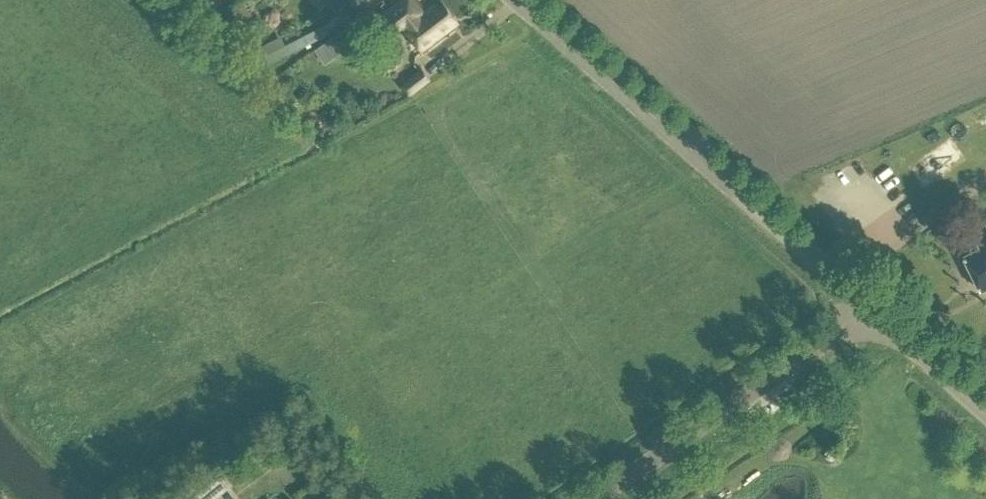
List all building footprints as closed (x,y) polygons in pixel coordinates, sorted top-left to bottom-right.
[(340,12),(352,1),(355,4),(359,0),(328,0),(340,12)] [(454,28),(450,22),(455,17),(442,0),(433,0),(424,7),(419,0),(396,0),(373,17),(387,37),(402,25),(423,52),(454,28)] [(227,20),(237,31),(255,13),(244,2),(227,20)] [(264,55),(268,64),(330,34),(326,25),(264,55)] [(402,83),(410,94),(430,79),(422,68),(402,83)] [(902,225),(911,220),(901,204),(893,209),(902,225)] [(977,244),(979,247),(964,255),(966,259),(964,260),(968,270),(971,269),(980,289),(985,287),(985,240),(977,244)] [(172,492),(177,498),(214,498),(232,485),(213,461),(172,492)]
